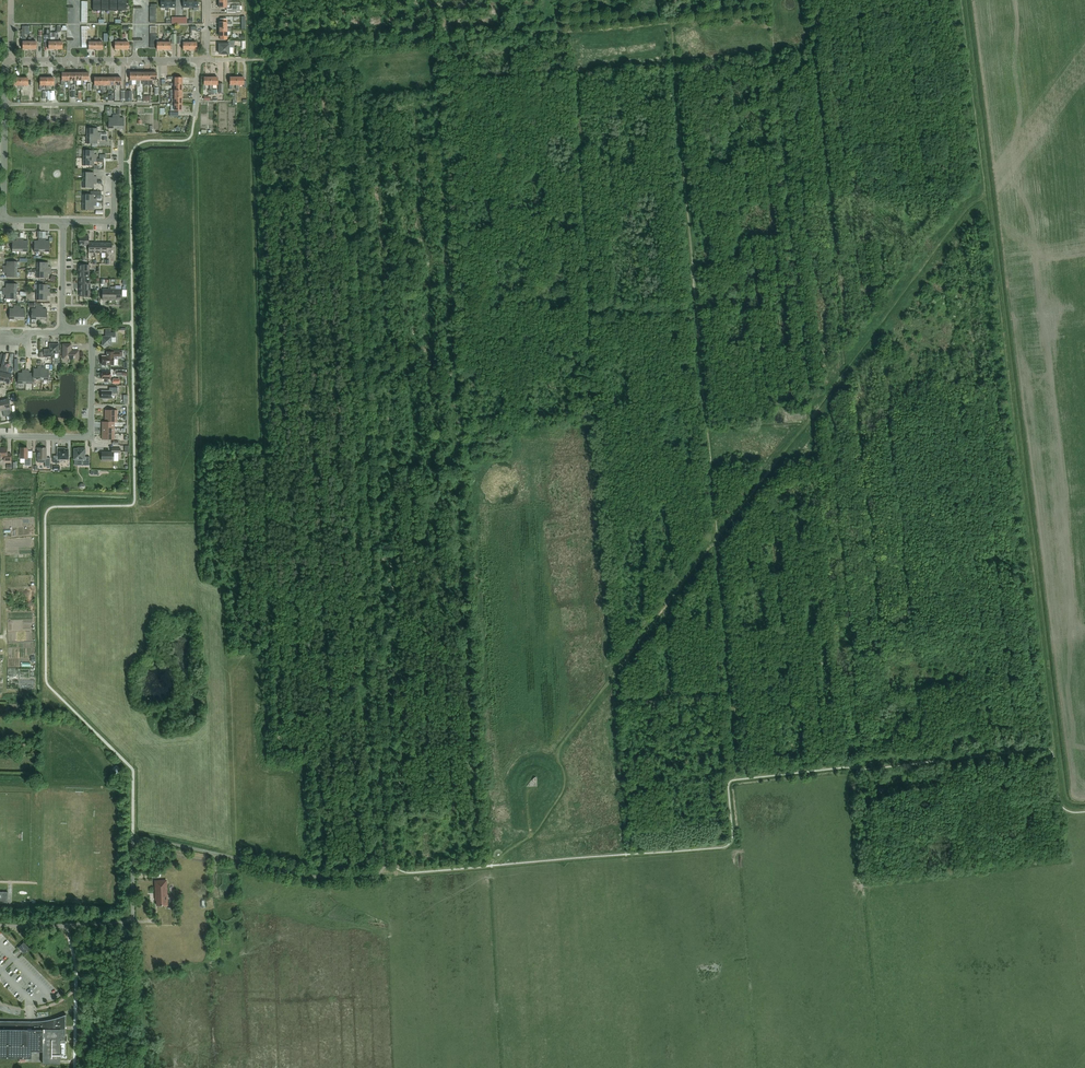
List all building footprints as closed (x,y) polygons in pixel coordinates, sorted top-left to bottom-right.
[(102,0),(94,0),(94,9),(102,9),(102,0)] [(110,0),(102,0),(102,9),(110,9),(110,0)] [(119,0),(110,0),(110,9),(118,9),(119,0)] [(118,9),(127,9),(127,0),(119,0),(118,9)] [(227,29),(227,28),(227,24),(231,24),(231,22),(227,22),(227,19),(220,19),(220,22),(219,22),(219,29),(227,29)] [(231,31),(231,29),(231,28),(227,28),(227,29),(219,29),(219,36),(220,36),(220,39),(227,39),(227,31),(231,31)] [(227,41),(227,45),(219,45),(219,54),(229,54),(229,48),(234,48),(234,41),(227,41)] [(210,85),(210,89),(211,89),(211,90),(211,94),(214,94),(214,93),(214,90),(214,89),(212,89),(212,85),(213,85),(217,85),(218,85),(218,77),(210,77),(210,85)] [(38,262),(37,270),(51,270),(51,266),(48,266),(48,262),(38,262)] [(4,269),(4,273),(7,273),(6,277),(17,277),(17,269),(4,269)] [(3,291),(3,295),(6,295),(6,299),(16,299),(17,291),(3,291)] [(10,308),(9,319),(17,319),(17,306),(14,306),(14,309),(10,308)] [(32,309),(31,319),(39,319),(39,306),(36,306),(36,309),(32,309)] [(102,336),(102,346),(104,346),(104,347),(106,347),(107,346),(112,346),(112,336),(116,336),(116,332),(107,332),(107,336),(102,336)] [(44,349),(44,356),(50,356),(50,353),(54,353),(59,353),(59,344),(50,344),(50,349),(44,349)] [(63,344),(63,359),(79,359),(79,350),(72,350),(71,344),(63,344)] [(120,352),(112,352),(107,352),(107,356),(102,356),(102,365),(114,365),(114,356),(123,356),(123,352),(120,352)] [(41,366),(41,379),(49,380),(49,370),(49,369),(46,369),(45,369),(45,366),(41,366)] [(9,385),(12,374),(8,373),(10,367),(7,367),(4,382),(7,383),(7,385),(9,385)] [(18,373),(18,383),(26,383),(26,370),(22,370),(22,373),(18,373)] [(117,393),(117,387),(109,387),(109,391),(102,391),(102,398),(111,399),(111,393),(117,393)] [(2,448),(0,448),(0,457),(4,457),(4,461),(11,461),(11,453),(7,453),(7,448),(2,448)] [(28,448),(20,448),(20,454),(19,454),(19,458),(25,458),(25,465),(31,465),(31,458),(28,458),(28,448)] [(47,448),(38,448),(38,459),(45,459),(45,466),(50,466),(50,458),(47,458),(47,448)] [(65,448),(57,448),(57,455),(53,455),(53,463),(59,463),(59,459),(69,459),(69,449),(65,449),(65,448)] [(86,448),(78,448),(78,449),(74,449),(74,460),(82,460),(82,465),(90,465),(90,456),(85,456),(85,453),(86,453),(86,448)] [(120,448),(112,448),(112,452),(102,452),(102,461),(114,461),(114,453),(120,453),(120,448)] [(167,880),(155,881),(156,897),(157,896),(157,905),(168,905),(167,880)] [(24,942),(18,947),(24,953),(30,948),(24,942)] [(32,1058),(31,1051),(43,1051),(43,1063),(60,1064),(60,1060),(60,1044),(60,1043),(65,1043),(65,1041),(65,1036),(65,1034),(65,1029),(65,1028),(65,1027),(65,1026),(65,1015),(66,1014),(61,1016),(59,1017),(56,1018),(52,1019),(51,1019),(45,1020),(44,1020),(40,1021),(37,1021),(34,1021),(29,1021),(0,1021),(0,1058),(32,1058)]
